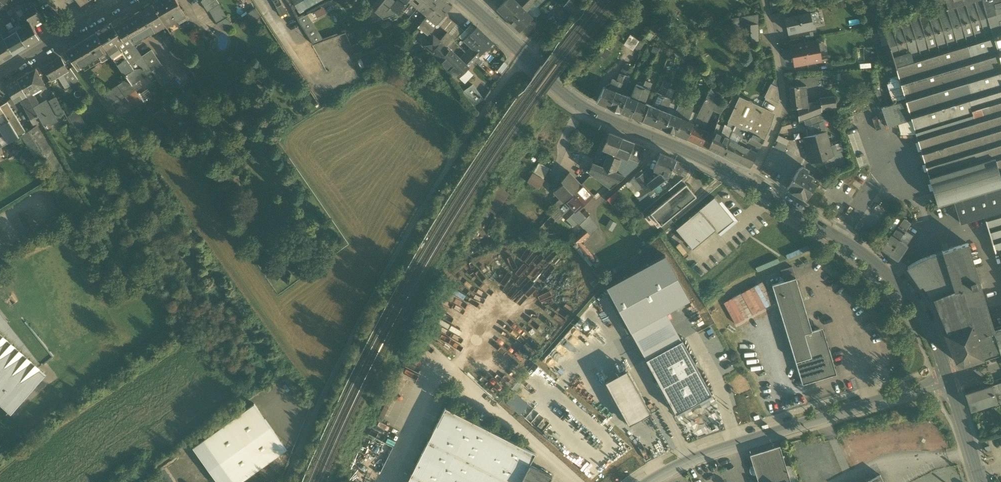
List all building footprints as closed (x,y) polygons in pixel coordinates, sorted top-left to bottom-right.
[(7,2),(8,3),(5,6),(4,5),(3,6),(5,9),(22,0),(9,0),(7,2)] [(153,4),(165,25),(176,18),(178,21),(186,16),(176,0),(160,0),(153,4)] [(217,0),(203,0),(201,1),(208,12),(209,11),(219,4),(217,0)] [(281,16),(287,13),(280,0),(273,0),(281,16)] [(300,13),(324,0),(292,0),(300,13)] [(395,1),(394,0),(383,0),(374,11),(383,18),(397,13),(408,0),(397,0),(395,1)] [(418,8),(424,0),(408,0),(418,8)] [(418,8),(427,16),(440,0),(424,0),(418,8)] [(427,16),(437,24),(445,14),(451,7),(443,0),(440,0),(427,16)] [(508,21),(522,7),(518,3),(516,0),(507,0),(497,10),(508,21)] [(537,0),(529,0),(522,7),(527,11),(537,0)] [(528,12),(530,10),(532,12),(544,0),(537,0),(527,11),(528,12)] [(575,15),(582,7),(577,3),(573,0),(569,0),(564,6),(575,15)] [(784,8),(799,5),(798,0),(782,0),(784,8)] [(836,1),(837,8),(846,6),(845,0),(842,0),(836,1)] [(906,100),(911,119),(916,134),(937,205),(953,200),(960,222),(984,215),(995,253),(1000,252),(1000,0),(945,0),(947,8),(884,27),(889,44),(898,75),(900,80),(901,86),(906,100)] [(22,8),(25,13),(33,26),(44,19),(32,2),(22,8)] [(153,4),(135,14),(147,35),(165,25),(153,4)] [(227,17),(219,4),(209,11),(217,23),(227,17)] [(816,11),(815,6),(797,9),(798,15),(810,13),(816,11)] [(324,7),(314,12),(317,18),(327,13),(324,7)] [(528,12),(527,11),(522,7),(508,21),(519,32),(520,31),(530,21),(533,18),(528,12)] [(248,13),(254,22),(261,17),(256,8),(248,13)] [(817,11),(816,11),(810,13),(813,26),(820,25),(817,11)] [(40,38),(33,26),(25,13),(20,17),(25,25),(22,26),(17,30),(18,31),(26,46),(27,46),(39,38),(40,38)] [(785,18),(789,33),(813,28),(813,26),(810,13),(798,15),(785,18)] [(135,14),(130,17),(142,38),(147,35),(135,14)] [(324,40),(307,14),(298,20),(314,44),(324,40)] [(734,29),(743,28),(743,24),(758,24),(757,14),(732,19),(732,29),(734,29)] [(429,34),(437,24),(427,16),(419,26),(429,34)] [(439,26),(444,29),(452,20),(447,16),(439,26)] [(133,43),(142,38),(130,17),(123,21),(121,18),(117,20),(128,37),(133,43)] [(232,24),(227,17),(217,23),(223,30),(232,24)] [(176,18),(165,25),(167,27),(178,21),(176,18)] [(0,20),(0,32),(4,39),(11,35),(1,19),(0,20)] [(117,20),(111,23),(123,40),(128,37),(117,20)] [(448,33),(449,33),(456,24),(452,20),(444,29),(448,33)] [(519,32),(524,37),(534,26),(530,21),(520,31),(519,32)] [(116,44),(123,40),(111,23),(96,32),(96,33),(107,50),(116,44)] [(449,33),(451,35),(460,27),(456,24),(449,33)] [(758,41),(758,24),(743,24),(743,28),(743,33),(743,41),(758,41)] [(470,25),(466,29),(470,34),(475,29),(470,25)] [(464,31),(460,27),(451,35),(455,39),(459,35),(464,31)] [(471,47),(468,51),(472,54),(470,56),(475,61),(479,57),(484,51),(487,48),(493,42),(492,42),(477,27),(477,28),(477,27),(475,29),(470,34),(464,40),(464,41),(471,47)] [(877,29),(882,45),(889,44),(883,27),(877,29)] [(464,40),(470,34),(466,29),(464,31),(459,35),(464,40)] [(27,46),(26,46),(18,31),(11,35),(4,39),(13,54),(27,46)] [(96,33),(72,47),(84,66),(85,68),(93,63),(92,61),(99,56),(103,62),(112,57),(107,50),(96,33)] [(425,46),(440,60),(449,50),(447,48),(455,39),(451,35),(449,33),(448,33),(441,41),(438,45),(431,39),(425,46)] [(624,45),(632,50),(639,40),(630,34),(624,45)] [(434,35),(431,39),(438,45),(441,41),(434,35)] [(128,37),(123,40),(137,60),(142,56),(133,43),(128,37)] [(13,54),(4,39),(0,41),(0,62),(13,54)] [(130,64),(137,60),(123,40),(116,44),(130,64)] [(639,40),(632,50),(638,54),(645,44),(639,40)] [(791,46),(794,66),(821,61),(820,57),(819,51),(818,43),(818,41),(791,46)] [(359,42),(351,45),(355,55),(363,53),(359,42)] [(112,57),(121,70),(130,64),(116,44),(107,50),(112,57)] [(170,51),(184,71),(193,64),(180,44),(177,46),(170,51)] [(895,65),(889,44),(882,45),(877,46),(880,69),(895,65)] [(78,69),(84,66),(72,47),(65,51),(78,69)] [(152,72),(162,86),(172,79),(151,49),(142,56),(152,72)] [(440,60),(458,78),(459,77),(468,69),(468,68),(459,59),(449,50),(440,60)] [(471,65),(475,61),(470,56),(465,52),(462,56),(471,65)] [(130,64),(141,79),(152,72),(142,56),(137,60),(130,64)] [(368,56),(361,58),(364,66),(371,64),(368,56)] [(471,65),(462,56),(459,59),(468,68),(471,65)] [(479,57),(475,61),(480,66),(484,62),(479,57)] [(51,81),(58,77),(68,71),(68,70),(60,58),(43,68),(51,81)] [(509,66),(504,62),(497,70),(502,74),(509,66)] [(141,79),(130,64),(121,70),(127,79),(132,85),(138,81),(141,79)] [(27,95),(32,92),(40,87),(45,85),(36,68),(29,72),(24,75),(18,79),(27,95)] [(71,69),(68,70),(68,71),(58,77),(65,88),(69,86),(78,80),(74,75),(71,69)] [(468,69),(459,77),(465,83),(474,75),(468,69)] [(597,102),(609,107),(619,82),(621,82),(625,74),(620,73),(617,80),(613,79),(609,89),(604,87),(597,102)] [(620,111),(620,112),(627,95),(623,93),(630,77),(625,74),(621,82),(619,82),(609,107),(620,112),(620,111)] [(888,77),(890,83),(900,80),(898,75),(888,77)] [(15,102),(22,97),(27,95),(18,79),(7,86),(15,102)] [(111,107),(125,97),(135,90),(132,85),(127,79),(103,96),(111,107)] [(662,86),(668,89),(668,88),(670,82),(664,80),(662,86)] [(887,84),(889,90),(901,86),(900,80),(890,83),(887,84)] [(135,90),(136,91),(142,87),(138,81),(132,85),(135,90)] [(631,116),(643,86),(637,84),(632,97),(627,95),(620,112),(631,116)] [(463,92),(474,106),(483,99),(473,85),(463,92)] [(765,97),(778,103),(779,99),(778,88),(771,85),(765,97)] [(631,116),(642,120),(649,104),(643,102),(649,88),(643,86),(631,116)] [(662,86),(659,93),(665,96),(668,89),(662,86)] [(790,87),(792,108),(797,108),(808,106),(807,103),(806,86),(790,87)] [(906,100),(901,86),(889,90),(893,104),(906,100)] [(148,88),(141,93),(146,100),(153,95),(148,88)] [(674,90),(668,88),(668,89),(665,96),(671,98),(674,90)] [(686,138),(703,146),(709,134),(701,130),(711,109),(721,113),(724,108),(711,88),(698,114),(694,123),(686,138)] [(136,91),(135,90),(125,97),(136,114),(146,106),(136,91)] [(39,104),(32,92),(27,95),(38,115),(41,121),(44,125),(49,122),(50,125),(57,121),(46,101),(39,104)] [(642,120),(653,125),(665,96),(659,93),(653,106),(649,104),(642,120)] [(27,95),(22,97),(23,100),(22,100),(22,101),(22,102),(31,118),(31,119),(38,115),(27,95)] [(653,125),(664,129),(670,113),(667,112),(672,99),(671,98),(665,96),(653,125)] [(797,108),(799,122),(804,120),(821,114),(822,114),(822,110),(836,107),(834,96),(827,97),(819,99),(820,102),(807,103),(808,106),(797,108)] [(49,100),(58,116),(65,113),(63,110),(56,97),(49,100)] [(735,125),(765,139),(771,126),(768,125),(773,114),(764,109),(739,98),(732,109),(728,122),(727,125),(734,128),(735,125)] [(898,123),(911,119),(906,100),(893,104),(881,107),(888,126),(898,123)] [(8,119),(19,136),(26,132),(8,102),(0,106),(4,112),(8,119)] [(675,133),(687,105),(680,102),(675,115),(670,113),(664,129),(675,133)] [(162,118),(177,137),(189,128),(169,103),(154,114),(159,120),(162,118)] [(693,107),(687,105),(675,133),(686,138),(694,123),(687,120),(691,111),(693,107)] [(68,116),(76,131),(86,125),(78,111),(68,116)] [(698,114),(691,111),(687,120),(694,123),(698,114)] [(827,112),(822,114),(821,114),(824,122),(824,123),(830,122),(827,112)] [(804,120),(805,127),(813,124),(824,122),(821,114),(804,120)] [(30,119),(33,125),(41,121),(38,115),(31,119),(31,118),(30,119)] [(0,126),(0,129),(3,134),(9,143),(19,137),(19,136),(8,119),(0,126)] [(911,119),(898,123),(901,133),(916,134),(911,119)] [(813,124),(816,134),(826,131),(824,123),(824,122),(813,124)] [(714,131),(721,134),(724,127),(716,124),(714,131)] [(729,138),(732,131),(734,128),(727,125),(725,124),(724,127),(721,134),(729,138)] [(735,125),(734,128),(732,131),(738,134),(737,136),(740,137),(760,148),(765,139),(735,125)] [(20,136),(74,223),(90,213),(36,126),(20,136)] [(729,138),(721,134),(714,131),(712,136),(708,148),(722,154),(729,140),(729,138)] [(737,144),(740,137),(737,136),(738,134),(732,131),(729,138),(729,140),(737,144)] [(810,163),(824,160),(834,157),(830,146),(826,131),(816,134),(803,137),(810,163)] [(602,167),(609,170),(622,138),(609,133),(602,149),(608,152),(602,167)] [(9,143),(3,134),(0,136),(0,147),(1,148),(9,143)] [(703,146),(708,148),(712,136),(709,134),(703,146)] [(776,141),(787,146),(789,140),(779,135),(776,141)] [(634,143),(622,138),(609,170),(615,172),(622,157),(627,159),(628,158),(629,155),(634,143)] [(737,144),(729,140),(722,154),(742,164),(749,149),(737,144)] [(628,158),(638,162),(644,147),(634,143),(629,155),(628,158)] [(835,144),(830,146),(834,157),(824,160),(824,163),(833,160),(835,166),(835,167),(844,163),(845,162),(845,161),(844,161),(841,153),(843,152),(842,149),(836,151),(835,144)] [(750,168),(757,153),(749,149),(742,164),(750,168)] [(653,170),(661,173),(669,176),(671,171),(675,160),(675,159),(660,153),(653,170)] [(615,172),(624,176),(637,165),(638,162),(628,158),(627,159),(622,157),(615,172)] [(676,173),(685,177),(686,176),(690,167),(675,160),(671,171),(676,173)] [(833,160),(824,163),(826,169),(835,166),(833,160)] [(593,163),(589,171),(589,173),(591,174),(603,184),(609,170),(602,167),(593,163)] [(533,174),(543,180),(549,169),(539,164),(533,174)] [(787,189),(806,200),(818,180),(810,175),(810,171),(804,167),(799,168),(787,189)] [(98,172),(105,185),(111,182),(104,169),(98,172)] [(603,184),(609,188),(624,176),(615,172),(609,170),(603,184)] [(631,182),(642,197),(651,190),(647,184),(653,179),(646,171),(631,182)] [(559,198),(564,203),(566,201),(581,185),(569,173),(561,181),(563,183),(556,190),(554,194),(559,198)] [(651,190),(669,176),(661,173),(658,175),(653,179),(647,184),(651,190)] [(543,180),(533,174),(530,180),(540,186),(543,180)] [(668,191),(672,195),(686,184),(682,179),(668,191)] [(650,213),(661,226),(670,218),(696,196),(686,184),(672,195),(650,213)] [(571,215),(571,216),(577,209),(591,196),(581,185),(566,201),(572,206),(567,212),(571,215)] [(620,196),(616,191),(607,200),(611,204),(620,196)] [(716,230),(718,233),(734,220),(719,203),(714,197),(699,210),(716,230)] [(553,205),(557,210),(564,203),(559,198),(553,205)] [(566,201),(564,203),(557,210),(564,217),(566,220),(571,215),(567,212),(572,206),(566,201)] [(734,220),(718,233),(720,235),(738,220),(721,201),(719,203),(734,220)] [(578,222),(580,224),(589,215),(590,214),(586,210),(582,214),(577,209),(571,216),(578,222)] [(558,223),(564,217),(557,210),(551,216),(558,223)] [(693,249),(716,230),(699,210),(676,229),(693,249)] [(571,215),(566,220),(574,227),(578,222),(571,216),(571,215)] [(597,227),(589,215),(580,224),(585,230),(589,235),(597,227)] [(661,226),(665,231),(674,223),(670,218),(661,226)] [(898,227),(902,229),(903,227),(906,229),(910,222),(904,218),(898,227)] [(617,223),(610,219),(605,227),(612,231),(617,223)] [(898,227),(892,237),(898,241),(905,231),(902,229),(898,227)] [(581,242),(589,235),(585,230),(573,240),(593,264),(597,261),(581,242)] [(905,231),(898,241),(905,245),(911,235),(905,231)] [(890,253),(898,241),(892,237),(891,236),(882,248),(890,253)] [(906,246),(905,245),(898,241),(890,253),(897,258),(906,246)] [(994,330),(967,243),(942,251),(942,252),(935,254),(930,255),(925,257),(920,259),(916,261),(912,264),(906,267),(909,271),(919,286),(922,285),(925,289),(928,293),(930,299),(944,333),(955,361),(962,364),(962,365),(982,359),(1000,353),(1000,328),(994,330)] [(808,245),(786,254),(788,259),(810,250),(808,245)] [(607,287),(631,331),(666,312),(689,299),(665,255),(607,287)] [(778,258),(755,268),(757,272),(780,263),(778,258)] [(781,270),(784,281),(796,278),(792,267),(781,270)] [(772,285),(788,338),(812,331),(796,278),(772,285)] [(752,286),(722,301),(732,322),(753,313),(745,296),(755,292),(752,286)] [(631,331),(646,359),(682,340),(666,312),(631,331)] [(35,365),(36,363),(0,317),(0,334),(35,365)] [(788,338),(803,385),(834,376),(820,329),(812,331),(788,338)] [(35,365),(0,334),(0,396),(13,408),(44,373),(38,367),(35,365)] [(682,340),(646,359),(646,360),(676,414),(712,394),(682,340)] [(606,382),(629,425),(651,413),(627,370),(606,382)] [(996,384),(992,385),(965,394),(968,402),(971,411),(997,402),(997,401),(995,396),(995,393),(998,392),(999,392),(996,384)] [(529,404),(516,392),(506,402),(519,415),(529,404)] [(203,440),(193,447),(218,481),(240,481),(268,462),(278,455),(287,449),(254,403),(203,440)] [(529,464),(535,453),(445,407),(407,481),(520,481),(529,464)] [(786,466),(780,446),(750,456),(758,481),(791,481),(786,466)] [(278,455),(268,462),(274,471),(284,464),(278,455)] [(552,476),(529,464),(520,481),(549,481),(552,476)] [(786,466),(791,481),(797,481),(793,469),(792,467),(791,466),(789,466),(788,466),(786,466)]
